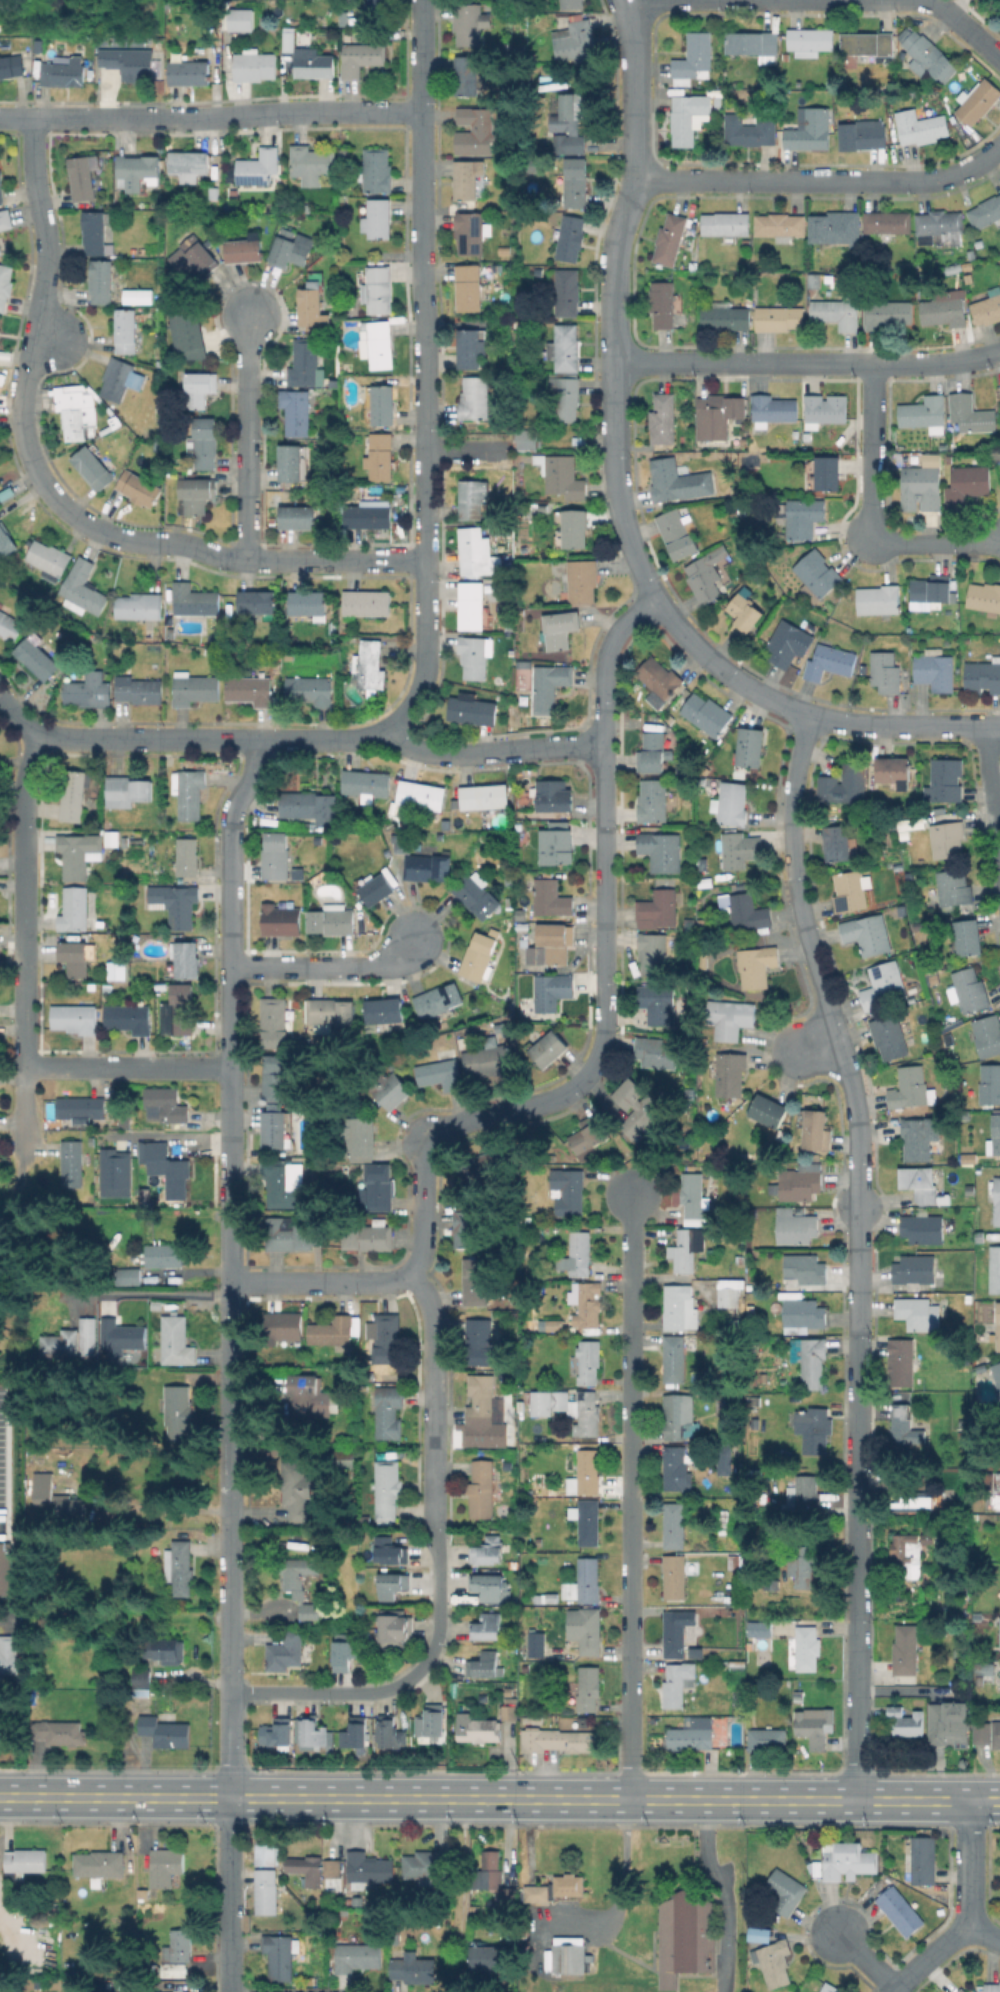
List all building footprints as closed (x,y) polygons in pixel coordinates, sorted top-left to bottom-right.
[(368,14),(368,0),(389,0),(389,14),(368,14)] [(562,9),(561,0),(584,0),(585,6),(562,9)] [(482,3),(481,46),(457,45),(457,31),(454,31),(454,3),(482,3)] [(226,30),(252,31),(252,9),(227,8),(226,30)] [(588,17),(589,27),(595,27),(599,63),(579,65),(579,63),(559,65),(556,34),(574,31),(572,19),(588,17)] [(301,32),(301,45),(296,45),(296,51),(284,50),(284,26),(296,27),(296,31),(301,32)] [(834,29),(834,50),(789,49),(789,29),(834,29)] [(906,29),(912,35),(916,32),(920,37),(924,33),(958,65),(942,82),(928,70),(922,76),(911,66),(917,60),(908,51),(902,46),(904,43),(899,38),(906,29)] [(712,31),(712,69),(710,69),(710,77),(692,77),(692,85),(675,85),(675,77),(672,77),(673,59),(688,59),(688,31),(712,31)] [(779,32),(779,54),(776,54),(776,64),(761,64),(761,54),(726,54),(727,31),(779,32)] [(894,33),(893,54),(843,54),(842,32),(894,33)] [(387,43),(387,65),(361,65),(361,80),(343,79),(343,62),(343,43),(387,43)] [(154,46),(158,78),(138,81),(138,77),(102,82),(99,61),(100,60),(99,53),(114,50),(115,57),(142,53),(141,48),(154,46)] [(259,47),(259,53),(277,53),(277,78),(262,78),(263,81),(234,81),(235,53),(244,53),(244,47),(259,47)] [(335,55),(335,77),(296,77),(296,48),(304,49),(304,54),(335,55)] [(15,77),(0,79),(0,57),(23,54),(23,57),(34,56),(33,70),(25,71),(25,74),(15,76),(15,77)] [(195,57),(195,61),(210,61),(210,84),(170,84),(170,61),(182,61),(182,54),(192,54),(192,57),(195,57)] [(86,61),(85,64),(87,64),(85,86),(71,86),(71,87),(42,85),(43,61),(74,63),(75,55),(84,56),(84,61),(86,61)] [(478,55),(479,95),(456,95),(457,55),(478,55)] [(986,77),(999,89),(999,98),(983,117),(982,116),(972,127),(955,112),(963,103),(957,98),(964,89),(969,93),(979,81),(981,83),(986,77)] [(596,91),(596,111),(585,111),(585,119),(580,119),(580,135),(584,135),(585,152),(554,153),(554,133),(566,133),(566,130),(551,131),(550,115),(549,104),(551,104),(551,97),(562,96),(562,92),(596,91)] [(674,96),(710,96),(710,115),(701,115),(701,124),(696,124),(696,146),(673,146),(674,133),(672,132),(672,111),(674,111),(674,96)] [(493,107),(494,132),(496,132),(496,141),(493,141),(493,155),(456,156),(455,131),(472,131),(472,123),(459,123),(459,108),(493,107)] [(830,107),(830,149),(784,148),(785,129),(788,128),(788,126),(794,126),(794,128),(799,128),(799,107),(830,107)] [(917,107),(919,119),(947,113),(949,125),(955,124),(957,134),(951,135),(950,135),(938,137),(938,140),(919,144),(918,141),(903,145),(896,112),(917,107)] [(777,109),(776,145),(761,144),(761,146),(745,146),(745,144),(726,144),(726,112),(744,113),(743,124),(757,124),(757,109),(777,109)] [(874,118),(874,123),(885,122),(885,125),(886,125),(887,147),(859,148),(859,149),(841,150),(840,127),(858,126),(858,119),(874,118)] [(336,150),(336,176),(315,176),(314,181),(305,181),(305,175),(291,175),(292,144),(310,144),(310,150),(336,150)] [(279,145),(279,173),(270,173),(270,184),(237,183),(237,158),(260,159),(261,145),(279,145)] [(393,164),(393,192),(387,192),(387,191),(365,191),(365,180),(359,180),(359,168),(364,168),(364,147),(389,146),(389,164),(393,164)] [(210,151),(209,173),(202,173),(202,185),(180,185),(180,173),(170,173),(170,151),(210,151)] [(97,198),(74,201),(70,175),(71,174),(69,158),(99,154),(101,168),(93,169),(97,198)] [(161,156),(161,177),(159,177),(159,184),(149,184),(149,179),(147,179),(147,178),(146,178),(146,194),(127,194),(127,177),(118,177),(118,156),(144,157),(144,155),(161,156)] [(587,157),(588,207),(565,207),(565,176),(566,176),(566,158),(569,158),(568,155),(574,155),(574,157),(587,157)] [(477,160),(477,199),(455,199),(455,160),(477,160)] [(997,196),(999,194),(999,219),(977,231),(967,212),(979,205),(979,204),(997,194),(997,196)] [(391,198),(391,238),(369,238),(369,198),(391,198)] [(14,227),(0,230),(0,210),(9,208),(14,227)] [(946,209),(946,212),(963,211),(964,233),(961,233),(962,245),(952,245),(951,240),(943,240),(943,234),(934,234),(934,244),(920,244),(919,235),(917,235),(916,214),(930,213),(930,210),(946,209)] [(105,211),(106,254),(87,255),(86,245),(85,245),(85,229),(84,229),(83,212),(105,211)] [(861,212),(860,247),(851,247),(850,242),(811,242),(811,215),(829,215),(829,211),(861,212)] [(912,212),(912,233),(896,233),(895,242),(880,242),(880,233),(864,232),(865,211),(912,212)] [(492,223),(492,235),(486,235),(486,239),(484,239),(484,255),(459,254),(460,239),(456,239),(457,212),(484,212),(483,223),(492,223)] [(688,217),(675,266),(654,261),(658,244),(657,244),(662,227),(665,227),(669,212),(688,217)] [(751,212),(750,235),(702,234),(703,213),(716,214),(716,212),(751,212)] [(586,232),(582,250),(580,249),(578,262),(555,258),(564,213),(586,218),(583,231),(586,232)] [(790,213),(790,215),(806,215),(806,236),(795,236),(795,243),(777,243),(777,235),(756,236),(755,215),(770,215),(770,213),(790,213)] [(293,239),(296,240),(299,232),(316,239),(306,266),(291,260),(287,269),(269,262),(283,226),(296,231),(293,239)] [(220,263),(206,275),(203,272),(203,273),(199,268),(187,280),(168,258),(181,247),(180,245),(194,233),(220,263)] [(264,260),(228,263),(226,241),(262,238),(264,260)] [(498,259),(498,248),(511,248),(511,260),(498,259)] [(967,255),(975,253),(978,262),(969,264),(967,255)] [(113,260),(113,279),(116,279),(116,285),(113,285),(112,304),(93,304),(93,293),(92,293),(92,276),(91,277),(91,259),(113,260)] [(5,312),(0,311),(0,263),(15,266),(12,281),(14,281),(11,296),(9,296),(5,312)] [(481,264),(481,289),(488,289),(489,297),(482,297),(483,311),(458,311),(457,264),(481,264)] [(391,265),(393,312),(370,313),(369,302),(363,302),(362,283),(368,283),(367,266),(391,265)] [(579,268),(579,283),(581,283),(580,302),(579,302),(579,316),(556,316),(556,268),(579,268)] [(821,273),(821,288),(809,288),(809,273),(821,273)] [(322,280),(322,287),(323,314),(331,313),(332,324),(301,325),(300,289),(309,289),(309,281),(322,280)] [(674,281),(675,328),(656,328),(656,312),(652,312),(651,289),(652,289),(652,281),(674,281)] [(988,289),(999,284),(999,321),(987,325),(986,322),(978,325),(970,304),(991,297),(988,289)] [(154,289),(154,305),(121,305),(121,288),(154,289)] [(913,301),(913,323),(897,323),(897,325),(885,325),(885,331),(867,331),(867,330),(865,330),(865,303),(868,303),(868,301),(869,301),(869,293),(882,293),(882,301),(913,301)] [(964,297),(966,317),(967,317),(968,326),(951,328),(950,322),(923,325),(920,301),(964,297)] [(859,300),(859,331),(840,331),(840,320),(811,320),(811,300),(859,300)] [(732,304),(741,304),(741,302),(745,302),(745,304),(750,304),(750,307),(751,307),(751,330),(702,329),(702,306),(713,306),(714,301),(732,301),(732,304)] [(190,305),(191,312),(199,310),(209,358),(185,358),(183,351),(178,351),(170,309),(190,305)] [(805,307),(804,328),(790,328),(790,331),(757,331),(757,306),(805,307)] [(137,309),(137,352),(118,352),(118,342),(117,342),(117,309),(137,309)] [(391,320),(394,367),(371,369),(369,331),(362,331),(362,321),(369,321),(369,322),(391,320)] [(580,338),(580,372),(556,371),(556,324),(578,324),(578,338),(580,338)] [(482,355),(482,369),(459,369),(458,329),(481,329),(481,340),(487,340),(488,355),(482,355)] [(319,338),(319,369),(324,369),(324,382),(318,383),(318,385),(288,385),(288,367),(295,367),(295,338),(319,338)] [(136,365),(121,403),(101,395),(107,380),(104,379),(114,356),(136,365)] [(218,373),(217,392),(206,392),(206,409),(185,409),(186,390),(187,390),(188,372),(218,373)] [(578,372),(577,377),(580,377),(579,406),(577,406),(577,421),(556,420),(557,394),(549,394),(549,377),(550,377),(550,374),(557,374),(557,372),(578,372)] [(488,376),(489,419),(460,419),(459,401),(461,401),(461,392),(463,392),(463,376),(488,376)] [(82,384),(83,395),(94,394),(97,433),(94,434),(94,436),(87,437),(87,439),(66,441),(66,428),(63,428),(62,409),(57,410),(56,392),(63,391),(63,386),(82,384)] [(395,385),(395,424),(373,424),(373,385),(395,385)] [(310,390),(310,436),(286,435),(286,407),(280,407),(279,390),(310,390)] [(996,412),(999,411),(999,418),(998,418),(998,430),(952,432),(950,393),(973,392),(974,410),(996,410),(996,412)] [(675,393),(675,443),(651,443),(651,428),(650,428),(650,410),(655,410),(655,393),(675,393)] [(797,399),(798,420),(768,420),(768,428),(756,428),(756,421),(753,421),(753,403),(752,403),(752,394),(772,394),(772,399),(797,399)] [(945,425),(945,434),(930,434),(930,426),(900,427),(899,404),(926,403),(925,395),(945,394),(946,425),(945,425)] [(728,395),(728,400),(746,401),(746,423),(728,423),(728,446),(696,445),(696,401),(709,401),(710,395),(728,395)] [(824,399),(828,399),(828,395),(848,395),(848,402),(847,402),(846,422),(819,422),(819,429),(806,428),(806,402),(805,402),(805,395),(824,395),(824,399)] [(108,420),(117,415),(124,428),(115,433),(108,420)] [(216,417),(216,436),(218,436),(217,456),(216,456),(216,469),(196,469),(196,455),(188,455),(188,436),(194,436),(195,417),(216,417)] [(537,439),(537,448),(534,448),(533,450),(514,450),(515,428),(531,428),(531,439),(537,439)] [(392,449),(393,479),(371,479),(371,467),(365,467),(365,456),(370,456),(370,433),(393,433),(393,449),(392,449)] [(587,437),(586,444),(574,443),(575,436),(587,437)] [(309,442),(309,462),(308,462),(307,480),(302,480),(302,481),(280,481),(280,444),(302,444),(302,442),(309,442)] [(115,478),(98,492),(81,471),(82,470),(72,458),(88,445),(115,478)] [(942,453),(941,494),(942,494),(942,510),(922,510),(922,499),(918,499),(918,510),(902,509),(902,493),(903,493),(903,466),(923,466),(924,453),(942,453)] [(575,455),(575,479),(586,479),(586,498),(566,498),(566,492),(545,492),(545,475),(542,475),(542,463),(533,463),(533,455),(575,455)] [(676,455),(680,477),(710,473),(714,495),(662,501),(655,502),(652,485),(654,484),(650,460),(676,455)] [(760,464),(760,455),(770,455),(770,464),(760,464)] [(841,456),(840,489),(817,489),(817,456),(841,456)] [(967,506),(947,507),(946,486),(953,486),(953,466),(990,465),(991,494),(967,495),(967,506)] [(163,489),(152,507),(145,503),(143,505),(133,499),(133,497),(117,487),(127,469),(163,489)] [(216,479),(216,497),(208,497),(208,503),(207,502),(206,514),(186,514),(186,498),(178,498),(179,478),(216,479)] [(488,480),(488,503),(483,502),(483,519),(460,519),(461,479),(488,480)] [(730,495),(730,487),(740,487),(740,496),(730,495)] [(825,498),(825,521),(814,521),(814,537),(786,538),(786,522),(777,522),(777,503),(788,503),(787,499),(825,498)] [(391,500),(391,527),(345,526),(346,505),(362,505),(362,500),(391,500)] [(316,506),(316,528),(281,528),(281,506),(316,506)] [(679,507),(683,516),(690,513),(697,530),(693,532),(700,550),(675,560),(669,546),(668,546),(655,517),(679,507)] [(588,510),(587,547),(564,547),(564,510),(588,510)] [(19,547),(0,561),(0,523),(8,534),(10,533),(19,547)] [(483,527),(484,537),(491,536),(492,556),(502,555),(503,572),(462,574),(460,528),(483,527)] [(36,539),(50,546),(51,544),(73,555),(61,577),(60,576),(57,583),(42,575),(45,569),(26,559),(36,539)] [(687,569),(724,545),(730,554),(714,564),(722,577),(715,582),(724,595),(709,604),(687,569)] [(825,561),(830,567),(832,565),(844,578),(815,604),(807,596),(813,591),(793,568),(816,547),(827,559),(825,561)] [(105,606),(109,608),(104,617),(100,614),(99,615),(86,607),(83,614),(65,603),(68,597),(60,592),(81,554),(96,563),(89,574),(91,575),(88,580),(98,586),(96,589),(109,597),(105,606)] [(595,602),(569,603),(568,561),(598,559),(599,586),(594,586),(595,602)] [(950,574),(950,580),(952,580),(951,601),(925,600),(925,609),(911,609),(911,599),(912,579),(936,580),(936,573),(950,574)] [(220,591),(219,615),(175,614),(175,593),(174,593),(174,581),(192,581),(192,591),(220,591)] [(485,581),(484,628),(460,628),(460,581),(485,581)] [(997,583),(999,584),(999,612),(967,606),(971,582),(986,585),(986,582),(996,584),(997,583)] [(900,612),(858,614),(857,588),(883,587),(883,585),(899,584),(900,612)] [(727,610),(746,587),(754,594),(748,602),(763,614),(744,637),(731,626),(737,619),(727,610)] [(390,591),(390,614),(344,614),(344,590),(390,591)] [(276,594),(276,620),(265,620),(264,613),(240,613),(240,591),(277,591),(277,594),(276,594)] [(327,591),(327,621),(317,621),(317,615),(291,615),(291,591),(327,591)] [(163,593),(162,619),(116,618),(117,596),(131,596),(132,592),(163,593)] [(1,635),(0,636),(0,609),(26,624),(15,643),(1,635)] [(568,630),(570,648),(547,651),(547,644),(540,645),(539,634),(545,633),(543,615),(580,610),(582,628),(568,630)] [(817,638),(805,658),(796,654),(787,669),(769,659),(774,651),(767,647),(783,618),(817,638)] [(61,665),(45,682),(25,663),(26,662),(15,651),(30,636),(61,665)] [(488,637),(487,679),(464,678),(465,663),(461,663),(462,652),(458,652),(458,636),(488,637)] [(387,670),(386,688),(359,687),(360,679),(354,679),(355,671),(360,671),(362,639),(383,640),(381,669),(387,670)] [(858,653),(851,675),(826,668),(822,682),(803,677),(809,658),(815,660),(820,642),(858,653)] [(943,648),(943,655),(954,655),(954,691),(933,691),(932,682),(914,682),(915,655),(926,655),(926,648),(943,648)] [(901,666),(901,693),(879,692),(879,685),(871,684),(871,651),(895,651),(895,666),(901,666)] [(653,654),(670,671),(672,668),(685,680),(683,682),(687,685),(679,693),(675,690),(665,700),(636,672),(653,654)] [(965,662),(999,663),(999,693),(991,693),(991,688),(982,688),(982,693),(965,692),(965,662)] [(574,665),(574,685),(556,685),(555,714),(534,713),(535,665),(574,665)] [(104,670),(104,681),(112,681),(111,706),(81,706),(81,704),(65,703),(66,681),(80,681),(80,670),(104,670)] [(219,676),(219,700),(191,700),(191,707),(173,706),(173,697),(174,697),(175,671),(189,671),(189,676),(219,676)] [(163,680),(163,703),(134,704),(134,699),(117,699),(117,676),(133,676),(133,680),(163,680)] [(272,697),(272,706),(255,706),(255,700),(227,701),(227,677),(270,677),(271,697),(272,697)] [(332,678),(331,705),(315,705),(315,701),(287,700),(288,677),(332,678)] [(693,691),(708,702),(712,697),(737,714),(718,741),(678,712),(693,691)] [(498,702),(495,725),(449,719),(452,696),(498,702)] [(766,729),(762,767),(737,764),(742,726),(766,729)] [(665,731),(665,751),(664,751),(664,771),(644,771),(644,770),(638,770),(637,750),(644,751),(644,731),(665,731)] [(910,757),(910,790),(899,790),(899,782),(877,781),(877,757),(910,757)] [(963,758),(963,775),(959,775),(959,784),(962,784),(962,800),(932,800),(932,799),(924,799),(924,785),(932,785),(933,758),(963,758)] [(867,763),(865,802),(861,802),(860,808),(850,807),(851,801),(818,799),(819,775),(839,776),(839,782),(843,782),(844,762),(867,763)] [(87,771),(81,822),(60,819),(66,769),(87,771)] [(391,773),(389,796),(343,792),(345,769),(391,773)] [(206,770),(206,788),(200,788),(200,820),(178,820),(178,770),(206,770)] [(153,780),(153,801),(132,800),(131,807),(123,807),(123,808),(108,808),(109,801),(106,800),(107,776),(136,777),(136,779),(153,780)] [(447,787),(442,811),(397,803),(401,779),(447,787)] [(573,789),(573,810),(538,810),(538,793),(537,793),(537,779),(567,779),(567,789),(573,789)] [(667,779),(666,821),(638,821),(639,794),(642,794),(642,779),(667,779)] [(748,784),(745,809),(748,809),(746,826),(718,822),(719,811),(709,810),(711,798),(720,799),(722,780),(748,784)] [(509,807),(462,810),(460,787),(508,783),(509,807)] [(320,792),(320,794),(338,794),(337,826),(318,826),(318,816),(281,816),(281,792),(320,792)] [(899,830),(898,821),(924,819),(924,828),(899,830)] [(963,855),(934,859),(930,825),(963,820),(966,837),(962,837),(963,855)] [(568,823),(568,829),(573,829),(572,850),(575,850),(574,862),(560,862),(560,864),(542,864),(542,830),(548,830),(548,829),(550,829),(551,823),(568,823)] [(851,859),(827,861),(825,844),(827,844),(825,826),(848,824),(851,859)] [(106,842),(106,828),(119,828),(118,842),(106,842)] [(287,832),(287,848),(289,848),(289,879),(262,878),(263,848),(265,849),(266,831),(287,832)] [(744,831),(744,837),(762,836),(763,858),(746,859),(746,868),(724,869),(722,832),(744,831)] [(681,833),(680,872),(652,872),(652,852),(638,852),(638,834),(681,833)] [(104,834),(103,859),(88,859),(88,864),(97,864),(97,880),(64,880),(64,853),(57,852),(57,834),(104,834)] [(391,853),(408,853),(409,835),(392,834),(391,853)] [(198,837),(197,853),(199,853),(198,875),(178,875),(178,837),(198,837)] [(406,854),(434,856),(435,854),(453,856),(450,881),(435,879),(434,882),(404,879),(406,854)] [(965,868),(968,885),(972,884),(974,902),(941,906),(936,872),(965,868)] [(863,869),(868,907),(836,912),(833,895),(838,894),(838,889),(836,889),(834,873),(863,869)] [(469,871),(473,875),(477,871),(487,882),(484,886),(489,891),(490,891),(502,902),(485,920),(474,909),(473,910),(451,888),(469,871)] [(384,872),(396,890),(371,907),(359,888),(368,883),(365,878),(373,873),(375,878),(384,872)] [(574,896),(574,915),(535,914),(535,878),(559,878),(559,896),(574,896)] [(200,886),(200,902),(194,902),(194,929),(170,929),(170,908),(149,908),(149,886),(200,886)] [(88,887),(88,915),(97,915),(97,929),(67,929),(67,930),(58,930),(58,914),(64,914),(64,887),(88,887)] [(676,888),(676,925),(654,925),(654,920),(636,920),(636,900),(654,900),(654,888),(676,888)] [(752,891),(755,909),(769,907),(772,925),(735,930),(729,894),(752,891)] [(301,908),(301,935),(264,935),(263,902),(276,902),(276,908),(301,908)] [(354,909),(354,934),(326,935),(326,932),(309,932),(308,911),(324,910),(325,904),(345,904),(346,909),(354,909)] [(526,909),(526,919),(517,919),(517,909),(526,909)] [(883,912),(892,950),(863,957),(859,938),(844,942),(839,923),(883,912)] [(700,929),(700,917),(710,917),(710,929),(700,929)] [(983,952),(960,955),(953,956),(952,945),(957,944),(954,921),(978,918),(983,952)] [(685,927),(685,919),(697,919),(697,927),(685,927)] [(926,928),(914,929),(913,923),(925,921),(926,928)] [(567,923),(567,925),(574,925),(574,944),(569,944),(568,964),(530,964),(530,948),(540,948),(540,924),(567,923)] [(501,931),(497,939),(491,954),(493,954),(484,976),(488,978),(486,983),(459,972),(470,944),(472,945),(478,931),(487,935),(491,926),(501,931)] [(667,934),(666,976),(641,975),(642,960),(639,960),(639,933),(667,934)] [(87,934),(87,942),(96,942),(96,959),(89,959),(89,978),(68,977),(68,961),(58,961),(59,941),(66,941),(66,934),(87,934)] [(199,941),(199,957),(200,957),(201,977),(177,977),(176,956),(171,956),(171,941),(199,941)] [(777,946),(778,965),(770,966),(770,964),(766,964),(767,988),(743,989),(741,970),(739,971),(738,949),(777,946)] [(697,975),(697,955),(709,955),(709,975),(697,975)] [(908,997),(866,1011),(860,990),(873,986),(868,968),(896,958),(908,997)] [(128,961),(128,979),(109,980),(109,961),(128,961)] [(974,965),(979,980),(983,979),(991,1005),(964,1014),(951,972),(974,965)] [(574,974),(574,997),(558,997),(558,1011),(535,1011),(536,974),(574,974)] [(456,981),(465,1002),(449,1008),(449,1009),(422,1021),(413,997),(439,986),(440,988),(456,981)] [(193,983),(194,1035),(172,1035),(172,983),(193,983)] [(674,985),(674,1006),(675,1006),(674,1024),(648,1024),(648,1007),(639,1007),(639,985),(674,985)] [(292,1017),(292,1030),(289,1031),(288,1047),(263,1047),(263,1030),(262,1030),(262,997),(287,997),(287,1017),(292,1017)] [(393,1021),(394,1030),(377,1031),(376,1029),(368,1030),(366,999),(402,997),(404,1021),(393,1021)] [(356,1000),(355,1025),(334,1024),(334,1030),(316,1030),(316,1023),(308,1023),(308,998),(340,999),(356,1000)] [(755,1003),(754,1026),(740,1025),(739,1041),(714,1039),(715,1020),(718,1021),(720,1001),(755,1003)] [(98,1025),(98,1034),(79,1033),(80,1032),(68,1032),(67,1026),(52,1026),(52,1005),(96,1005),(96,1025),(98,1025)] [(150,1005),(150,1035),(134,1034),(134,1028),(105,1028),(106,1005),(150,1005)] [(897,1013),(909,1053),(884,1061),(879,1045),(876,1046),(869,1022),(897,1013)] [(999,1013),(999,1017),(999,1053),(981,1058),(975,1037),(976,1036),(972,1020),(999,1013)] [(570,1047),(545,1068),(537,1059),(537,1060),(529,1050),(554,1029),(570,1047)] [(678,1045),(676,1069),(641,1066),(642,1059),(634,1058),(636,1036),(664,1038),(663,1044),(678,1045)] [(507,1044),(512,1071),(495,1075),(495,1074),(483,1076),(483,1073),(467,1076),(463,1052),(507,1044)] [(748,1053),(747,1069),(742,1069),(742,1096),(716,1096),(718,1053),(748,1053)] [(290,1072),(289,1101),(264,1101),(264,1070),(265,1070),(265,1054),(288,1054),(288,1071),(290,1072)] [(458,1057),(464,1088),(445,1091),(443,1081),(419,1086),(416,1066),(458,1057)] [(923,1064),(925,1082),(927,1082),(928,1088),(936,1088),(937,1103),(906,1105),(906,1107),(903,1107),(903,1109),(896,1110),(896,1108),(889,1108),(888,1088),(900,1087),(899,1066),(923,1064)] [(981,1064),(999,1064),(999,1104),(993,1104),(994,1108),(982,1108),(982,1104),(979,1104),(979,1082),(981,1082),(981,1064)] [(382,1067),(390,1076),(396,1070),(414,1091),(390,1111),(365,1082),(382,1067)] [(631,1076),(663,1106),(634,1138),(620,1125),(636,1109),(633,1106),(629,1110),(613,1095),(631,1076)] [(188,1104),(188,1122),(161,1122),(161,1108),(145,1108),(145,1087),(178,1087),(178,1104),(188,1104)] [(685,1100),(685,1087),(693,1087),(693,1100),(685,1100)] [(789,1106),(778,1129),(748,1114),(760,1092),(789,1106)] [(106,1097),(106,1118),(58,1118),(58,1097),(106,1097)] [(283,1104),(283,1111),(287,1111),(287,1138),(294,1138),(293,1147),(263,1147),(263,1111),(269,1111),(269,1104),(283,1104)] [(829,1114),(828,1122),(827,1121),(826,1129),(831,1130),(829,1150),(803,1147),(804,1143),(796,1142),(797,1132),(805,1133),(807,1108),(828,1111),(828,1114),(829,1114)] [(612,1136),(579,1154),(569,1136),(584,1128),(581,1121),(599,1111),(612,1136)] [(120,1128),(120,1112),(132,1113),(132,1128),(120,1128)] [(992,1114),(999,1114),(999,1154),(987,1154),(987,1139),(992,1139),(992,1114)] [(375,1116),(375,1154),(373,1154),(373,1160),(345,1161),(345,1156),(342,1156),(342,1145),(341,1145),(341,1126),(347,1126),(347,1117),(375,1116)] [(946,1117),(946,1138),(931,1138),(931,1160),(905,1161),(904,1135),(902,1135),(902,1119),(928,1119),(928,1117),(946,1117)] [(83,1140),(83,1186),(62,1186),(62,1140),(83,1140)] [(187,1177),(187,1199),(168,1199),(167,1174),(149,1174),(148,1142),(169,1141),(170,1158),(190,1158),(190,1177),(187,1177)] [(129,1149),(97,1149),(97,1161),(99,1161),(99,1196),(130,1196),(129,1149)] [(506,1174),(466,1187),(459,1163),(475,1157),(475,1156),(498,1149),(506,1174)] [(956,1153),(956,1163),(974,1163),(974,1153),(956,1153)] [(303,1163),(303,1186),(299,1186),(299,1207),(268,1206),(269,1189),(268,1189),(268,1178),(262,1178),(262,1158),(293,1159),(293,1163),(303,1163)] [(392,1163),(391,1179),(394,1179),(393,1210),(368,1210),(368,1201),(361,1201),(362,1179),(367,1179),(367,1163),(392,1163)] [(696,1165),(696,1172),(703,1172),(702,1197),(710,1197),(710,1209),(705,1209),(705,1218),(685,1218),(686,1203),(681,1203),(682,1188),(683,1188),(683,1172),(689,1172),(689,1165),(696,1165)] [(812,1200),(779,1200),(779,1177),(796,1177),(797,1165),(821,1166),(821,1191),(812,1191),(812,1200)] [(934,1166),(934,1184),(936,1184),(937,1204),(921,1204),(916,1200),(916,1188),(900,1188),(900,1167),(934,1166)] [(584,1188),(584,1215),(556,1215),(557,1200),(563,1200),(563,1189),(552,1189),(552,1169),(584,1169),(584,1188)] [(992,1176),(991,1226),(999,1226),(999,1176),(992,1176)] [(479,1211),(479,1247),(456,1247),(456,1210),(458,1209),(458,1202),(475,1202),(475,1211),(479,1211)] [(943,1214),(943,1243),(910,1243),(910,1236),(901,1236),(901,1215),(917,1215),(917,1207),(930,1207),(930,1214),(943,1214)] [(819,1215),(818,1235),(811,1235),(811,1243),(777,1243),(778,1208),(793,1208),(793,1215),(819,1215)] [(322,1228),(322,1245),(314,1245),(314,1249),(297,1249),(297,1250),(266,1250),(266,1216),(304,1216),(304,1223),(314,1223),(314,1228),(322,1228)] [(394,1226),(393,1250),(360,1250),(360,1248),(344,1248),(344,1224),(361,1224),(361,1226),(394,1226)] [(703,1237),(702,1250),(695,1250),(695,1272),(674,1271),(675,1246),(677,1246),(678,1228),(696,1228),(696,1237),(703,1237)] [(591,1230),(590,1276),(570,1276),(570,1268),(556,1268),(557,1257),(570,1257),(570,1230),(591,1230)] [(976,1242),(976,1232),(985,1232),(985,1242),(976,1242)] [(9,1251),(0,1252),(0,1234),(1,1234),(1,1236),(9,1236),(9,1251)] [(184,1266),(146,1266),(146,1244),(183,1243),(184,1266)] [(990,1245),(999,1245),(999,1292),(989,1292),(990,1245)] [(827,1262),(827,1283),(800,1283),(799,1278),(784,1277),(785,1254),(818,1254),(818,1262),(827,1262)] [(935,1255),(935,1283),(920,1283),(920,1290),(908,1290),(909,1283),(893,1283),(893,1262),(902,1262),(902,1255),(935,1255)] [(487,1258),(488,1276),(489,1276),(489,1304),(464,1305),(464,1274),(466,1274),(465,1258),(487,1258)] [(117,1284),(117,1269),(142,1269),(142,1284),(117,1284)] [(693,1291),(693,1278),(705,1278),(705,1291),(693,1291)] [(745,1280),(745,1288),(740,1287),(740,1306),(719,1305),(720,1279),(745,1280)] [(602,1281),(602,1293),(597,1293),(596,1297),(600,1297),(600,1311),(599,1311),(599,1327),(579,1327),(579,1325),(573,1325),(573,1313),(579,1313),(579,1303),(569,1303),(569,1291),(573,1291),(574,1281),(602,1281)] [(699,1312),(699,1326),(686,1326),(686,1330),(664,1330),(664,1311),(665,1311),(665,1284),(686,1285),(686,1312),(699,1312)] [(940,1305),(940,1330),(908,1330),(908,1317),(895,1317),(895,1298),(930,1298),(930,1304),(940,1305)] [(827,1306),(827,1327),(785,1327),(785,1299),(818,1299),(818,1306),(827,1306)] [(200,1345),(200,1365),(159,1364),(159,1308),(186,1308),(185,1345),(200,1345)] [(303,1312),(303,1340),(301,1340),(301,1345),(265,1345),(265,1312),(303,1312)] [(400,1313),(399,1363),(374,1362),(374,1340),(369,1340),(369,1325),(375,1325),(375,1313),(400,1313)] [(354,1314),(353,1350),(337,1350),(336,1344),(308,1344),(309,1323),(334,1323),(334,1314),(354,1314)] [(97,1317),(97,1354),(80,1354),(80,1317),(97,1317)] [(492,1319),(491,1365),(468,1364),(469,1346),(467,1346),(467,1319),(492,1319)] [(564,1319),(564,1330),(540,1330),(540,1319),(564,1319)] [(146,1327),(145,1348),(124,1347),(123,1355),(108,1355),(108,1348),(102,1348),(103,1331),(121,1331),(121,1326),(146,1327)] [(78,1329),(78,1356),(41,1356),(41,1335),(62,1335),(62,1329),(78,1329)] [(697,1343),(696,1355),(685,1355),(685,1382),(664,1382),(664,1335),(685,1335),(685,1342),(697,1343)] [(827,1338),(828,1358),(824,1358),(824,1389),(802,1389),(802,1338),(827,1338)] [(914,1339),(914,1384),(891,1384),(891,1368),(889,1368),(889,1339),(914,1339)] [(600,1340),(600,1367),(597,1367),(597,1384),(578,1384),(578,1375),(580,1375),(581,1340),(600,1340)] [(991,1365),(999,1362),(999,1391),(991,1365)] [(758,1384),(758,1371),(768,1372),(768,1384),(758,1384)] [(334,1391),(333,1416),(291,1414),(293,1373),(318,1374),(318,1390),(334,1391)] [(495,1374),(494,1426),(466,1425),(466,1405),(474,1406),(474,1395),(468,1394),(468,1374),(495,1374)] [(187,1377),(187,1385),(191,1385),(191,1440),(169,1440),(169,1424),(165,1424),(165,1385),(170,1385),(170,1377),(187,1377)] [(405,1387),(404,1407),(397,1407),(397,1418),(402,1418),(401,1438),(376,1438),(377,1387),(405,1387)] [(601,1405),(601,1419),(599,1419),(599,1435),(575,1435),(575,1423),(580,1423),(579,1416),(568,1416),(568,1410),(553,1410),(553,1415),(532,1415),(532,1403),(526,1403),(526,1391),(597,1391),(596,1405),(601,1405)] [(738,1392),(738,1424),(719,1423),(719,1415),(718,1415),(719,1392),(738,1392)] [(700,1423),(700,1434),(689,1434),(689,1437),(686,1437),(686,1439),(665,1439),(666,1420),(664,1420),(665,1394),(695,1394),(694,1423),(700,1423)] [(750,1406),(750,1395),(762,1395),(762,1406),(750,1406)] [(926,1419),(926,1442),(891,1442),(891,1426),(893,1426),(893,1403),(912,1404),(912,1414),(915,1414),(915,1418),(926,1419)] [(828,1408),(828,1418),(832,1418),(831,1433),(828,1433),(827,1454),(804,1453),(805,1433),(795,1433),(797,1410),(810,1411),(810,1407),(828,1408)] [(519,1441),(519,1432),(531,1432),(531,1441),(519,1441)] [(699,1454),(699,1468),(685,1468),(685,1489),(664,1489),(665,1463),(668,1463),(668,1445),(690,1445),(689,1454),(699,1454)] [(733,1446),(733,1478),(719,1478),(719,1446),(733,1446)] [(600,1475),(599,1493),(567,1493),(567,1477),(578,1477),(578,1448),(599,1448),(598,1475),(600,1475)] [(356,1450),(355,1468),(334,1468),(334,1449),(356,1450)] [(493,1459),(493,1517),(470,1517),(470,1493),(466,1493),(466,1482),(472,1482),(472,1459),(493,1459)] [(312,1475),(311,1497),(306,1497),(306,1504),(311,1504),(311,1522),(289,1522),(290,1504),(284,1504),(284,1490),(282,1490),(283,1461),(306,1461),(305,1475),(312,1475)] [(403,1480),(403,1498),(397,1498),(396,1519),(375,1519),(376,1461),(400,1461),(399,1480),(403,1480)] [(84,1498),(84,1518),(58,1518),(59,1502),(34,1502),(35,1472),(53,1472),(52,1493),(71,1494),(71,1498),(84,1498)] [(995,1472),(999,1472),(999,1509),(997,1509),(997,1508),(994,1507),(994,1503),(992,1503),(993,1495),(995,1495),(995,1472)] [(818,1475),(818,1492),(821,1492),(821,1515),(796,1515),(797,1509),(788,1508),(789,1491),(797,1491),(797,1475),(818,1475)] [(730,1495),(730,1487),(741,1487),(741,1495),(730,1495)] [(933,1492),(932,1511),(892,1510),(892,1501),(896,1501),(896,1498),(902,1498),(902,1491),(933,1492)] [(600,1502),(600,1545),(581,1545),(581,1517),(570,1517),(570,1506),(581,1506),(581,1502),(600,1502)] [(684,1502),(684,1548),(664,1548),(665,1502),(684,1502)] [(731,1508),(731,1535),(716,1535),(717,1508),(731,1508)] [(501,1533),(501,1544),(504,1544),(504,1565),(467,1565),(468,1544),(483,1544),(484,1533),(501,1533)] [(919,1534),(920,1541),(922,1541),(922,1577),(892,1577),(892,1542),(895,1542),(895,1533),(919,1534)] [(409,1546),(409,1565),(375,1565),(375,1535),(395,1535),(394,1546),(409,1546)] [(191,1540),(190,1568),(193,1568),(193,1579),(191,1579),(190,1595),(172,1595),(173,1581),(165,1581),(165,1548),(173,1549),(172,1540),(191,1540)] [(10,1542),(0,1542),(0,1595),(9,1595),(10,1542)] [(811,1544),(811,1555),(817,1555),(817,1557),(820,1557),(819,1568),(816,1568),(816,1576),(811,1576),(811,1588),(795,1587),(795,1575),(789,1574),(789,1558),(799,1558),(799,1555),(801,1555),(801,1544),(811,1544)] [(686,1555),(685,1598),(665,1598),(665,1572),(664,1572),(663,1554),(686,1555)] [(729,1570),(730,1554),(742,1554),(742,1570),(729,1570)] [(283,1556),(321,1556),(321,1575),(305,1575),(305,1600),(294,1600),(294,1592),(283,1592),(283,1556)] [(598,1557),(598,1584),(600,1584),(600,1602),(578,1602),(579,1598),(562,1598),(562,1582),(579,1582),(579,1557),(598,1557)] [(412,1573),(412,1591),(396,1591),(396,1601),(378,1601),(378,1573),(412,1573)] [(512,1582),(512,1604),(479,1604),(480,1592),(469,1592),(469,1573),(506,1573),(506,1582),(512,1582)] [(779,1579),(779,1589),(764,1589),(764,1579),(779,1579)] [(533,1604),(533,1593),(559,1593),(559,1605),(533,1604)] [(300,1621),(300,1604),(319,1604),(318,1621),(300,1621)] [(407,1609),(406,1644),(375,1644),(375,1632),(381,1632),(381,1626),(375,1626),(375,1609),(407,1609)] [(579,1656),(580,1609),(601,1609),(600,1656),(579,1656)] [(502,1611),(502,1640),(469,1640),(469,1620),(481,1620),(481,1611),(502,1611)] [(666,1657),(666,1613),(686,1613),(685,1657),(666,1657)] [(772,1622),(772,1636),(749,1635),(749,1621),(772,1622)] [(918,1624),(917,1675),(893,1675),(893,1641),(897,1641),(897,1624),(918,1624)] [(817,1626),(817,1638),(820,1638),(821,1655),(818,1655),(818,1670),(797,1670),(797,1626),(817,1626)] [(546,1633),(546,1656),(528,1656),(528,1627),(538,1627),(538,1633),(546,1633)] [(303,1629),(302,1665),(288,1664),(288,1671),(267,1671),(267,1644),(284,1644),(284,1629),(303,1629)] [(19,1673),(0,1673),(0,1635),(20,1635),(19,1673)] [(184,1659),(179,1665),(162,1664),(162,1658),(145,1658),(145,1639),(185,1640),(184,1659)] [(360,1645),(360,1658),(349,1658),(349,1666),(347,1666),(347,1673),(333,1673),(333,1640),(349,1640),(349,1644),(360,1645)] [(499,1649),(499,1679),(465,1678),(465,1659),(480,1659),(480,1649),(499,1649)] [(730,1671),(730,1658),(746,1658),(746,1671),(730,1671)] [(695,1677),(695,1686),(684,1685),(684,1707),(664,1707),(664,1681),(667,1681),(668,1662),(697,1662),(697,1677),(695,1677)] [(995,1663),(995,1675),(975,1675),(975,1663),(995,1663)] [(601,1683),(601,1697),(597,1697),(596,1711),(577,1711),(578,1694),(580,1694),(580,1666),(600,1666),(600,1683),(601,1683)] [(150,1669),(150,1687),(133,1686),(134,1669),(150,1669)] [(518,1697),(518,1719),(502,1719),(502,1704),(506,1704),(506,1697),(518,1697)] [(445,1702),(444,1738),(414,1737),(414,1714),(423,1714),(423,1702),(445,1702)] [(969,1702),(969,1746),(930,1746),(930,1702),(969,1702)] [(903,1716),(914,1716),(914,1709),(924,1710),(924,1735),(894,1735),(894,1716),(888,1716),(889,1705),(902,1705),(903,1716)] [(834,1708),(834,1723),(825,1723),(825,1750),(810,1750),(810,1735),(796,1735),(796,1710),(806,1710),(806,1716),(825,1716),(825,1708),(834,1708)] [(174,1711),(173,1722),(191,1722),(190,1747),(154,1746),(155,1734),(139,1734),(140,1715),(160,1715),(160,1710),(174,1711)] [(497,1720),(497,1742),(457,1741),(458,1710),(472,1711),(472,1720),(497,1720)] [(333,1727),(333,1748),(299,1748),(299,1713),(317,1713),(317,1727),(333,1727)] [(367,1714),(367,1749),(338,1749),(338,1730),(349,1730),(349,1714),(367,1714)] [(409,1731),(409,1750),(375,1749),(375,1714),(399,1714),(399,1730),(409,1731)] [(292,1715),(292,1746),(260,1746),(260,1725),(274,1725),(274,1715),(292,1715)] [(712,1716),(712,1748),(694,1748),(694,1750),(668,1749),(668,1728),(692,1728),(692,1716),(712,1716)] [(86,1729),(86,1744),(78,1744),(78,1746),(67,1745),(67,1744),(46,1744),(47,1738),(33,1737),(33,1721),(81,1722),(82,1729),(86,1729)] [(971,1721),(971,1746),(999,1746),(999,1721),(971,1721)] [(787,1729),(786,1749),(770,1749),(770,1752),(749,1751),(749,1728),(787,1729)] [(596,1732),(596,1751),(580,1751),(580,1753),(566,1752),(566,1748),(545,1748),(545,1752),(522,1752),(522,1729),(561,1729),(560,1731),(596,1732)] [(277,1836),(277,1865),(256,1864),(257,1835),(277,1836)] [(938,1836),(937,1884),(912,1883),(913,1859),(905,1859),(905,1852),(914,1852),(914,1835),(938,1836)] [(47,1848),(47,1871),(16,1871),(16,1882),(5,1882),(5,1850),(15,1850),(15,1848),(47,1848)] [(506,1869),(506,1891),(477,1891),(477,1848),(503,1848),(503,1869),(506,1869)] [(450,1850),(450,1878),(436,1878),(436,1884),(420,1884),(421,1877),(404,1877),(404,1855),(416,1855),(416,1849),(450,1850)] [(125,1850),(124,1876),(103,1876),(103,1887),(92,1887),(92,1875),(74,1875),(74,1853),(93,1853),(93,1850),(125,1850)] [(186,1850),(186,1874),(173,1874),(173,1890),(149,1890),(149,1850),(186,1850)] [(394,1858),(395,1881),(365,1881),(365,1889),(352,1889),(352,1881),(349,1881),(348,1850),(366,1850),(367,1856),(379,1856),(379,1858),(394,1858)] [(879,1851),(879,1873),(857,1873),(857,1879),(847,1879),(847,1873),(843,1872),(843,1879),(824,1879),(825,1850),(879,1851)] [(323,1856),(322,1886),(324,1886),(324,1896),(304,1896),(304,1886),(306,1886),(306,1872),(285,1871),(286,1856),(307,1857),(307,1855),(323,1856)] [(342,1859),(341,1877),(326,1877),(326,1859),(342,1859)] [(808,1888),(789,1917),(773,1906),(781,1894),(766,1885),(777,1867),(808,1888)] [(278,1883),(278,1914),(256,1914),(256,1868),(277,1868),(277,1883),(278,1883)] [(576,1872),(576,1875),(585,1875),(585,1897),(556,1897),(556,1899),(550,1899),(550,1902),(525,1902),(525,1885),(550,1885),(550,1875),(566,1875),(566,1872),(576,1872)] [(408,1878),(407,1891),(399,1891),(399,1878),(408,1878)] [(894,1884),(898,1888),(902,1885),(906,1890),(903,1893),(926,1921),(906,1937),(876,1899),(894,1884)] [(714,1902),(715,1972),(678,1970),(678,1989),(661,1988),(660,1902),(674,1897),(673,1893),(701,1893),(701,1897),(714,1902)] [(325,1910),(325,1920),(308,1920),(308,1910),(325,1910)] [(745,1940),(767,1942),(769,1929),(746,1926),(745,1940)] [(192,1929),(191,1961),(164,1961),(164,1945),(172,1945),(172,1928),(192,1929)] [(294,1935),(293,1980),(270,1980),(271,1952),(263,1952),(263,1934),(294,1935)] [(586,1937),(586,1973),(553,1972),(554,1936),(586,1937)] [(786,1954),(789,1966),(787,1967),(792,1982),(770,1989),(762,1965),(757,1967),(751,1950),(788,1938),(793,1951),(786,1954)] [(382,1944),(382,1968),(353,1967),(353,1973),(336,1973),(336,1943),(382,1944)] [(508,1945),(509,1967),(493,1968),(493,1969),(472,1969),(472,1946),(508,1945)] [(437,1959),(436,1980),(391,1979),(391,1958),(437,1959)] [(189,1965),(189,1978),(161,1978),(161,1965),(189,1965)] [(847,1991),(846,1991),(822,1991),(829,1980),(847,1991)] [(985,1982),(999,1983),(999,1991),(985,1991),(985,1982)]
